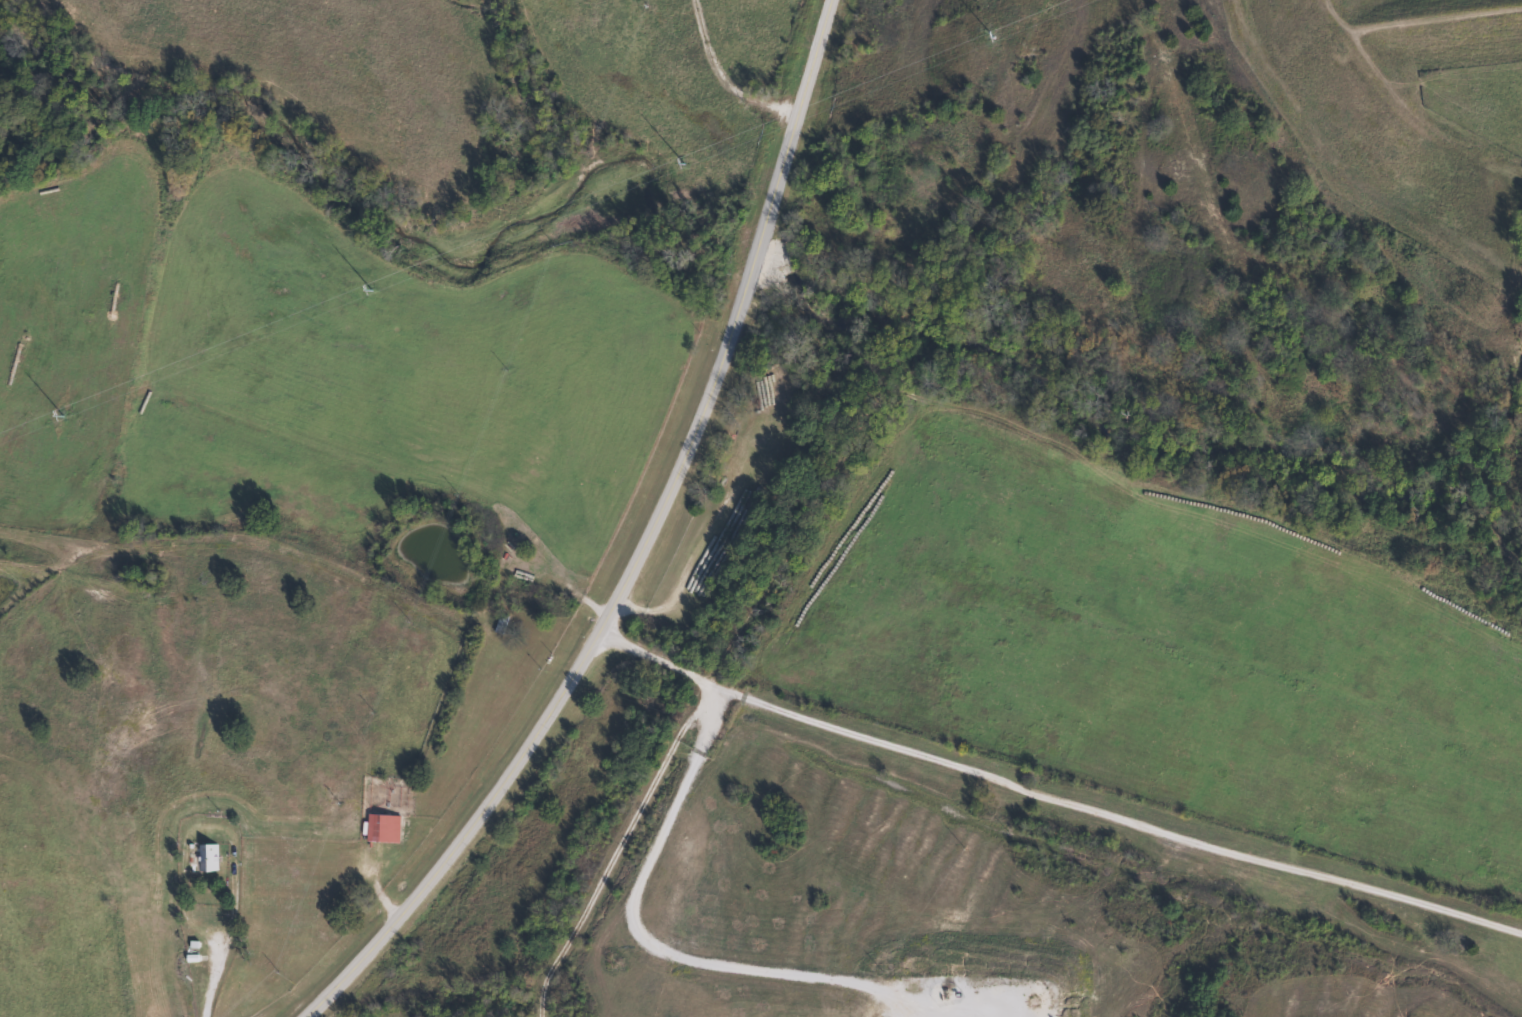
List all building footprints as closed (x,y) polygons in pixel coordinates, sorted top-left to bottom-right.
[(490,632),(501,635),(507,618),(496,614),(490,632)] [(395,814),(363,814),(363,842),(395,842),(395,814)] [(194,844),(194,871),(214,871),(214,844),(194,844)]
